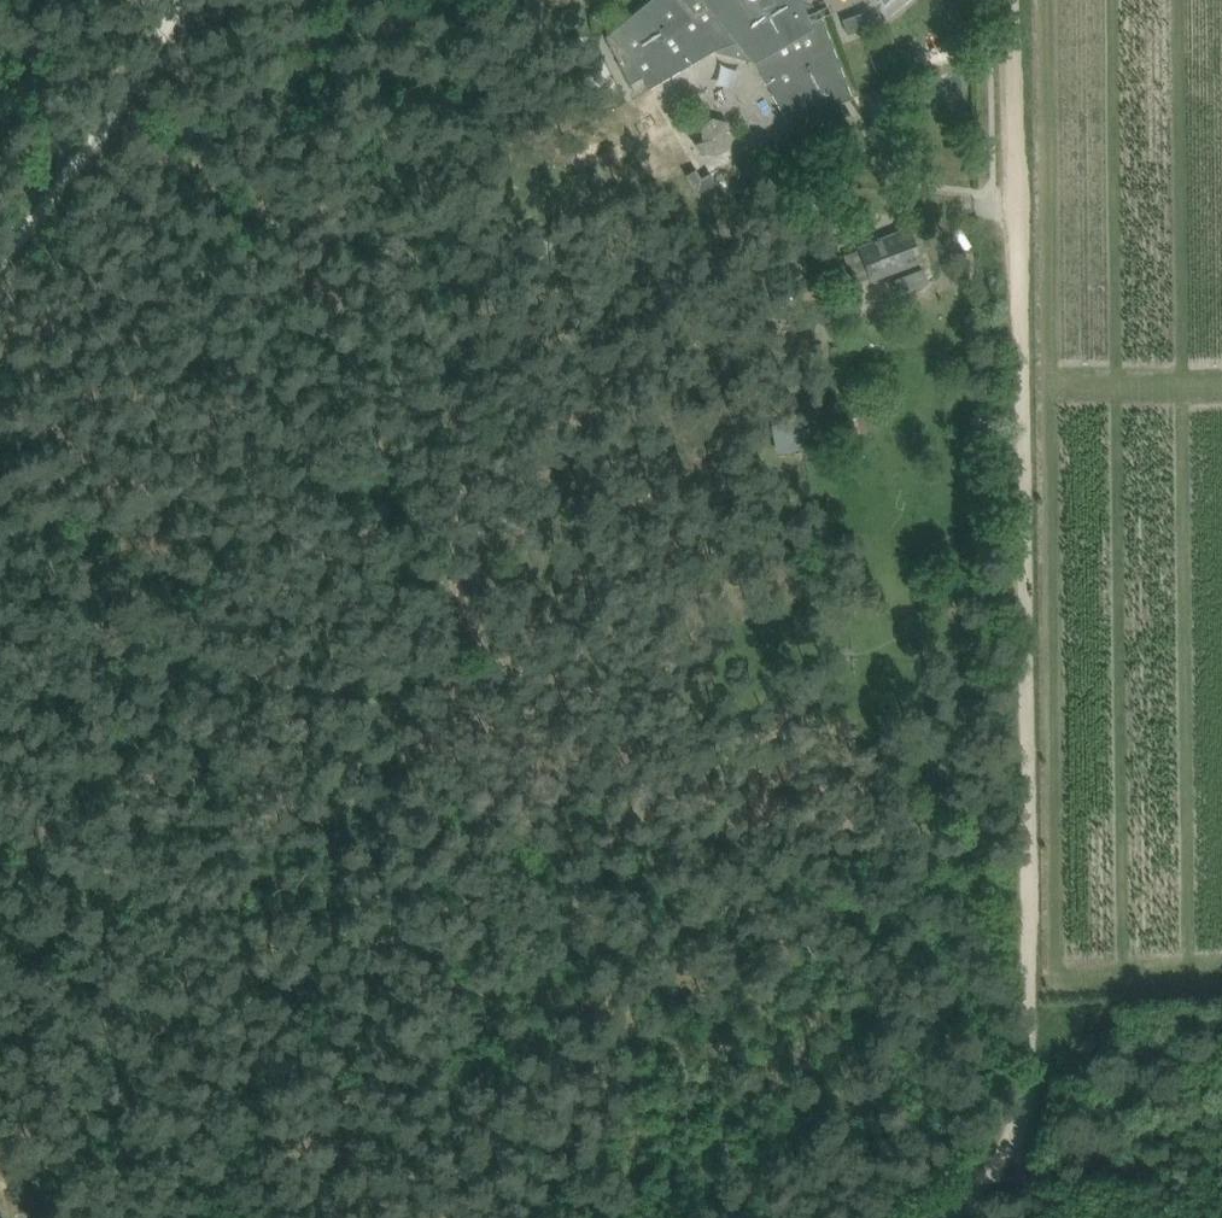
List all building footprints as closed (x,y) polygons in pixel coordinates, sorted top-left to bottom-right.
[(610,32),(608,30),(607,31),(618,45),(613,49),(611,47),(610,48),(634,83),(635,82),(634,80),(640,76),(649,91),(650,90),(649,88),(714,51),(752,61),(790,126),(789,127),(789,128),(804,119),(808,125),(806,126),(807,128),(844,110),(844,109),(841,110),(839,103),(854,97),(855,97),(855,95),(852,96),(827,29),(822,17),(811,21),(807,12),(806,12),(800,0),(649,0),(610,32)] [(521,28),(537,30),(539,15),(523,13),(521,28)] [(727,153),(737,122),(711,113),(700,144),(727,153)] [(692,184),(697,193),(707,188),(716,182),(711,172),(702,177),(697,168),(686,174),(692,184)] [(854,283),(871,277),(872,279),(922,260),(910,228),(860,247),(860,248),(844,254),(854,283)]
